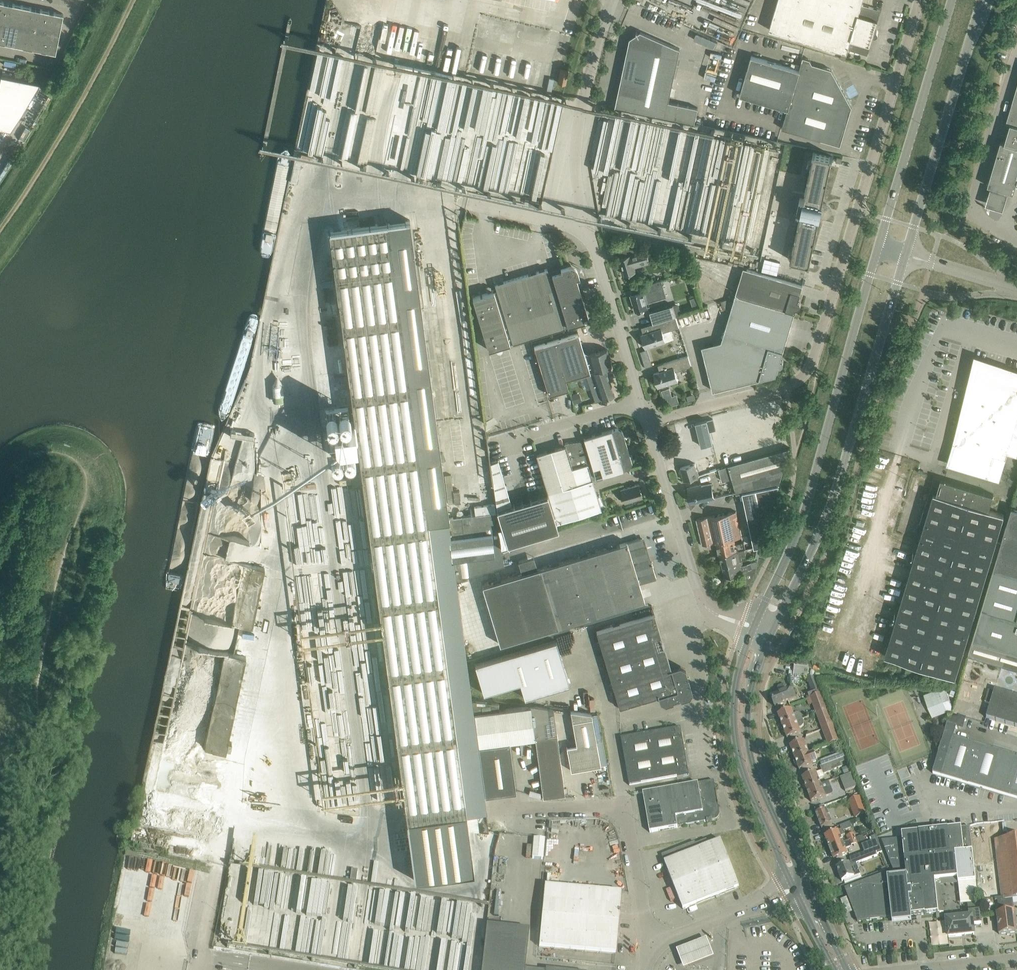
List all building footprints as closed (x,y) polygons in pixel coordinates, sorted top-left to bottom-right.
[(769,29),(847,52),(849,48),(868,54),(873,34),(874,35),(875,35),(876,35),(877,34),(878,34),(878,33),(878,32),(878,31),(878,30),(877,29),(876,29),(875,29),(881,9),(862,4),(863,0),(778,0),(769,29)] [(36,8),(0,1),(0,41),(56,52),(63,13),(36,8)] [(261,155),(265,156),(291,26),(286,25),(261,155)] [(641,30),(630,37),(615,107),(695,123),(698,107),(669,101),(680,48),(641,30)] [(810,59),(803,57),(802,60),(799,69),(751,55),(740,94),(788,108),(782,128),(821,139),(840,144),(852,106),(831,68),(812,63),(810,59)] [(565,83),(568,70),(560,69),(558,82),(565,83)] [(0,78),(0,127),(11,129),(40,82),(1,74),(0,78)] [(1016,174),(1016,85),(1006,122),(1010,124),(1005,142),(1001,141),(988,185),(990,186),(1007,191),(1012,192),(1016,174)] [(813,153),(814,154),(812,164),(811,164),(811,165),(809,175),(808,175),(808,177),(809,177),(807,187),(806,187),(806,188),(804,198),(800,197),(797,212),(801,212),(799,222),(798,222),(798,223),(799,223),(797,233),(796,233),(795,236),(796,236),(794,246),(793,246),(793,247),(794,247),(792,257),(791,257),(790,259),(793,260),(793,259),(808,262),(808,263),(810,263),(811,261),(810,261),(814,240),(815,240),(816,238),(815,237),(819,216),(824,217),(827,203),(822,202),(827,181),(828,181),(828,179),(827,179),(832,157),(833,158),(833,155),(831,155),(831,156),(816,152),(813,151),(813,153)] [(466,195),(468,188),(457,186),(455,193),(466,195)] [(1007,191),(990,186),(985,200),(1002,205),(1007,191)] [(447,517),(415,271),(408,220),(329,230),(406,819),(466,811),(468,827),(488,830),(456,579),(504,564),(497,511),(447,517)] [(625,255),(620,256),(625,274),(636,271),(633,262),(649,257),(647,249),(638,251),(636,243),(623,247),(625,255)] [(497,290),(473,297),(488,349),(589,319),(581,293),(582,290),(580,289),(579,286),(580,284),(578,282),(576,277),(579,276),(577,269),(576,267),(575,266),(574,265),(572,264),(570,264),(568,264),(562,266),(563,270),(562,270),(549,274),(547,268),(537,271),(536,272),(537,274),(531,276),(530,273),(495,284),(497,290)] [(798,301),(803,285),(803,284),(747,268),(739,295),(795,311),(796,308),(798,308),(800,306),(801,304),(800,302),(798,301)] [(636,292),(631,294),(636,310),(648,306),(647,302),(666,296),(661,279),(644,284),(644,283),(634,286),(636,292)] [(781,359),(795,311),(739,295),(738,298),(737,295),(721,300),(724,308),(736,304),(725,344),(703,349),(713,390),(776,374),(779,366),(781,366),(783,364),(784,362),(783,360),(781,359)] [(673,304),(650,311),(654,322),(677,315),(673,304)] [(673,335),(671,329),(679,326),(676,316),(651,324),(653,330),(642,333),(644,338),(643,339),(646,347),(671,339),(673,335)] [(593,371),(588,353),(584,352),(578,332),(554,340),(566,379),(592,371),(593,371)] [(569,389),(566,379),(554,340),(534,346),(549,395),(569,389)] [(611,366),(607,348),(588,353),(593,371),(592,371),(592,372),(586,374),(595,401),(615,394),(605,367),(611,366)] [(676,371),(692,366),(688,355),(663,363),(665,369),(654,373),(656,381),(657,380),(659,386),(678,380),(676,371)] [(979,361),(949,462),(999,477),(1007,451),(1016,454),(1016,427),(1014,427),(1016,418),(1016,372),(979,361)] [(713,443),(710,429),(707,419),(696,422),(702,446),(713,443)] [(617,428),(584,438),(596,478),(629,468),(632,463),(622,431),(617,428)] [(536,454),(548,492),(592,479),(585,453),(579,455),(578,452),(584,451),(581,440),(564,443),(565,445),(536,454)] [(779,483),(790,447),(729,464),(729,465),(733,477),(737,492),(743,491),(779,483)] [(720,467),(727,464),(724,452),(717,454),(720,467)] [(708,453),(703,455),(693,458),(695,463),(681,467),(684,480),(694,477),(699,475),(697,470),(712,465),(708,453)] [(490,461),(496,509),(511,504),(498,459),(490,461)] [(733,477),(729,465),(719,468),(723,480),(733,477)] [(920,538),(885,655),(956,676),(988,568),(996,540),(1004,514),(989,509),(994,494),(934,475),(916,536),(920,538)] [(592,479),(548,492),(557,522),(601,509),(592,479)] [(712,483),(698,486),(688,488),(691,502),(715,497),(712,483)] [(761,544),(779,483),(743,491),(755,546),(761,544)] [(621,489),(625,502),(642,497),(638,484),(621,489)] [(507,544),(558,529),(547,492),(547,494),(497,509),(507,544)] [(247,541),(270,545),(277,505),(255,501),(247,541)] [(1012,507),(1001,541),(997,556),(1016,562),(1016,508),(1012,507)] [(737,510),(708,516),(696,518),(702,544),(716,541),(719,554),(720,554),(745,548),(746,548),(744,540),(735,542),(734,538),(742,536),(737,510)] [(522,573),(482,585),(500,644),(645,600),(639,583),(656,578),(652,563),(647,565),(645,559),(647,558),(641,537),(627,542),(627,541),(626,541),(537,568),(522,573)] [(997,556),(1001,541),(996,540),(988,568),(993,570),(997,556)] [(741,555),(746,554),(745,548),(720,554),(724,567),(726,567),(726,563),(736,561),(742,560),(741,555)] [(1016,613),(1016,562),(997,556),(993,570),(983,607),(1016,616),(1016,613)] [(751,562),(748,563),(743,564),(742,560),(736,561),(726,563),(726,567),(724,567),(726,575),(743,571),(746,583),(749,583),(755,572),(758,560),(751,562)] [(235,622),(253,625),(265,567),(244,563),(231,621),(235,622)] [(1016,616),(983,607),(973,639),(1016,652),(1016,617),(1016,616)] [(671,670),(671,668),(654,613),(596,630),(619,707),(658,695),(660,695),(653,675),(671,670)] [(228,653),(235,622),(231,621),(202,615),(196,646),(225,652),(228,653)] [(973,639),(969,654),(1016,668),(1016,652),(973,639)] [(556,640),(475,664),(484,693),(520,682),(525,697),(569,684),(556,640)] [(205,746),(226,750),(246,656),(228,653),(225,652),(205,746)] [(690,686),(687,677),(687,675),(687,674),(685,668),(680,665),(671,668),(671,670),(653,675),(660,695),(658,695),(660,702),(665,704),(673,702),(673,700),(680,698),(681,700),(690,697),(692,692),(691,685),(690,686)] [(807,667),(795,666),(794,672),(790,672),(789,676),(805,678),(807,667)] [(821,694),(816,679),(808,678),(812,691),(807,693),(810,698),(821,694)] [(797,699),(793,689),(788,690),(786,686),(784,685),(778,687),(778,689),(779,694),(771,697),(775,707),(797,699)] [(952,704),(945,685),(924,692),(932,715),(951,708),(952,704)] [(986,718),(1016,727),(1016,696),(995,689),(994,693),(988,691),(985,702),(991,704),(986,718)] [(828,709),(821,694),(810,698),(816,714),(817,714),(828,709)] [(509,741),(535,737),(531,705),(499,709),(498,702),(472,699),(478,745),(509,741)] [(554,713),(548,714),(548,708),(531,705),(535,737),(557,734),(554,713)] [(794,715),(792,710),(792,709),(778,715),(783,726),(796,721),(803,719),(802,716),(800,714),(797,714),(794,715)] [(834,726),(828,710),(828,709),(817,714),(823,730),(834,726)] [(572,720),(577,745),(596,741),(592,717),(572,720)] [(804,723),(803,719),(796,721),(783,726),(783,728),(782,729),(783,733),(785,733),(787,739),(801,733),(799,728),(802,728),(804,726),(804,723)] [(954,737),(957,728),(947,725),(933,773),(1016,798),(1016,756),(954,737)] [(839,741),(834,726),(823,730),(828,745),(839,741)] [(689,775),(682,735),(674,729),(621,739),(630,786),(689,775)] [(564,785),(557,734),(535,737),(543,798),(565,795),(564,785)] [(516,791),(509,741),(478,745),(485,795),(516,791)] [(601,765),(596,741),(577,745),(567,746),(571,770),(601,765)] [(804,741),(799,743),(790,746),(795,758),(809,753),(804,741)] [(814,751),(809,753),(795,758),(795,759),(794,761),(795,765),(797,765),(799,770),(818,763),(814,751)] [(844,752),(820,761),(822,766),(845,757),(844,752)] [(825,777),(824,774),(842,767),(840,763),(847,760),(845,757),(822,766),(820,767),(822,771),(816,773),(812,774),(802,778),(807,790),(821,785),(819,780),(825,777)] [(200,760),(199,767),(203,768),(201,775),(218,779),(220,772),(207,769),(209,762),(200,760)] [(845,792),(857,787),(852,774),(840,778),(845,792)] [(720,814),(714,781),(643,793),(650,833),(678,828),(678,827),(707,822),(707,823),(713,822),(712,821),(715,820),(717,820),(718,819),(719,817),(720,815),(720,814)] [(821,785),(807,790),(812,802),(821,799),(826,797),(825,797),(831,795),(830,791),(832,791),(831,788),(828,782),(826,783),(821,785)] [(825,806),(824,806),(815,810),(816,813),(822,828),(832,824),(825,806)] [(474,872),(468,827),(466,811),(406,819),(414,879),(474,872)] [(964,853),(961,827),(959,812),(916,816),(918,832),(902,834),(903,844),(900,844),(899,838),(882,840),(894,870),(888,873),(889,878),(907,876),(905,859),(955,854),(964,853)] [(840,826),(842,830),(843,830),(843,831),(852,828),(850,822),(840,826)] [(998,825),(974,828),(978,864),(990,863),(987,839),(999,837),(998,825)] [(970,827),(961,827),(964,853),(973,852),(970,827)] [(845,835),(843,831),(843,830),(842,830),(825,837),(829,848),(843,843),(841,837),(845,835)] [(862,845),(865,853),(880,847),(874,831),(870,833),(873,841),(862,845)] [(994,840),(1001,898),(1002,900),(1013,899),(1016,898),(1016,837),(994,840)] [(543,859),(545,839),(534,838),(532,858),(543,859)] [(843,843),(829,848),(834,860),(843,856),(848,854),(846,849),(851,847),(850,846),(858,843),(856,838),(848,841),(843,843)] [(739,887),(721,841),(709,845),(707,840),(696,844),(695,842),(662,855),(683,909),(739,887)] [(846,864),(837,867),(842,881),(852,878),(855,877),(861,874),(858,867),(857,863),(878,855),(878,854),(883,852),(881,847),(865,853),(851,858),(852,862),(849,863),(846,864)] [(976,882),(973,852),(964,853),(955,854),(958,879),(959,884),(976,882)] [(940,881),(958,879),(955,854),(905,859),(907,876),(911,916),(925,914),(939,913),(936,885),(940,885),(940,881)] [(854,885),(845,889),(858,922),(891,918),(892,923),(911,921),(911,916),(907,876),(889,878),(888,873),(854,885)] [(621,892),(545,885),(539,947),(616,953),(619,915),(620,915),(620,912),(618,912),(619,907),(620,907),(621,892)] [(1014,906),(1013,899),(1002,900),(1001,898),(995,899),(995,901),(998,901),(999,913),(996,913),(998,924),(999,934),(1016,932),(1016,930),(1014,906)] [(982,925),(981,915),(981,911),(968,912),(969,918),(947,920),(949,937),(962,936),(962,935),(973,933),(973,934),(974,934),(973,925),(981,924),(981,925),(982,925)] [(487,925),(482,969),(546,969),(525,967),(529,930),(487,925)] [(677,952),(684,969),(686,969),(714,960),(707,941),(677,952)]
